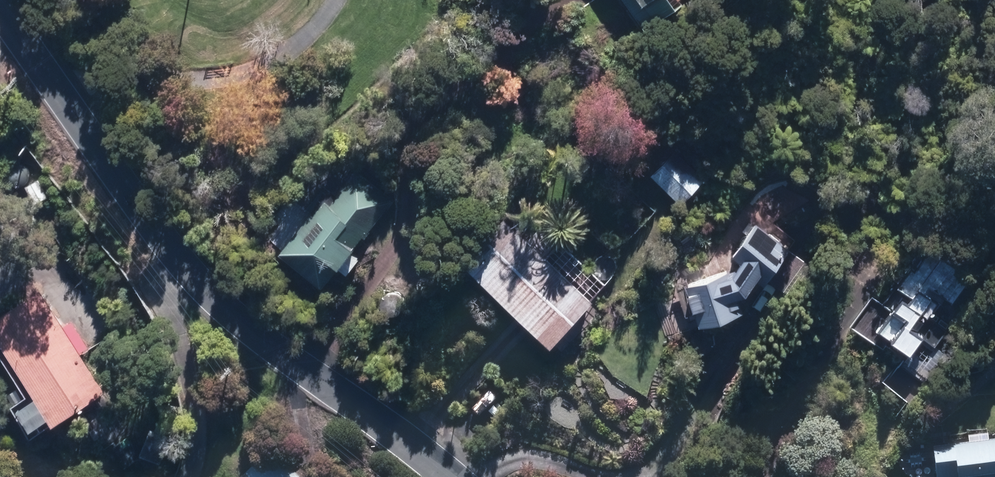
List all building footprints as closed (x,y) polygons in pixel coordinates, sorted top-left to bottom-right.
[(648,31),(690,0),(626,0),(648,31)] [(676,152),(652,176),(682,206),(706,181),(676,152)] [(395,199),(357,169),(337,195),(331,191),(280,256),(324,290),(339,270),(341,272),(358,251),(356,250),(395,199)] [(464,265),(554,350),(596,305),(506,220),(464,265)] [(771,282),(793,251),(757,226),(732,261),(742,269),(740,270),(732,273),(688,288),(702,330),(746,314),(742,301),(750,298),(761,282),(768,287),(771,282)] [(793,251),(771,282),(789,296),(812,264),(793,251)] [(908,364),(932,380),(950,355),(938,346),(949,330),(952,325),(943,319),(953,305),(955,305),(971,283),(957,273),(960,269),(952,264),(950,267),(931,253),(917,271),(915,270),(902,288),(899,286),(886,305),(896,312),(881,334),(894,342),(892,343),(912,358),(908,364)] [(0,311),(0,338),(54,421),(106,388),(40,285),(0,311)] [(173,401),(152,393),(142,418),(164,426),(173,401)] [(936,449),(939,476),(994,476),(994,443),(936,449)] [(272,447),(243,476),(303,476),(272,447)]
